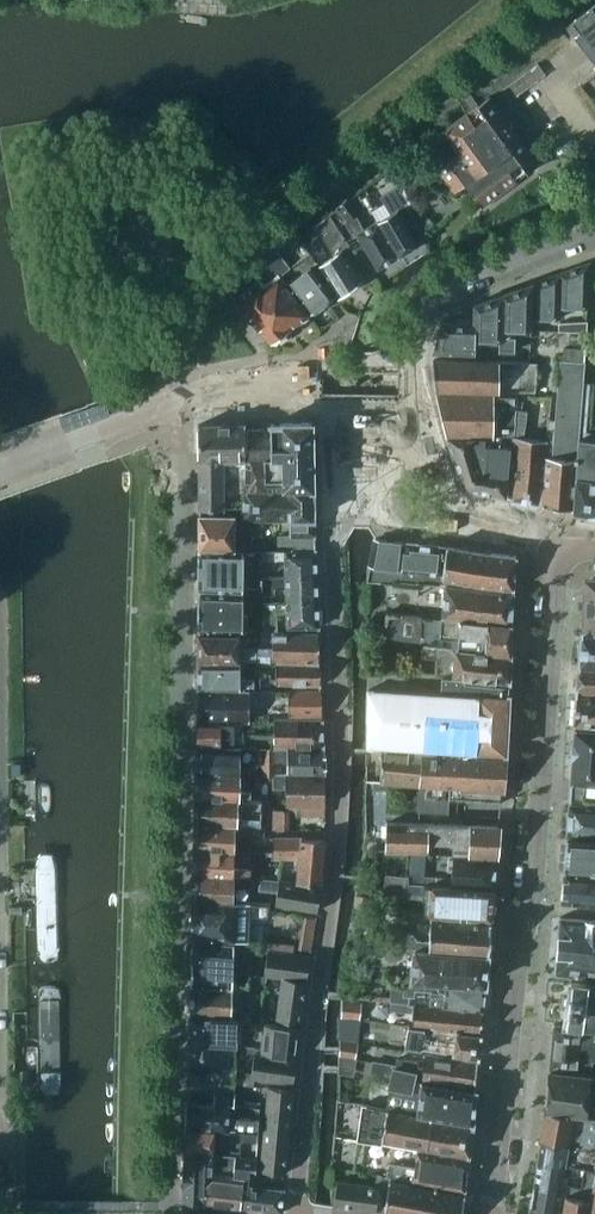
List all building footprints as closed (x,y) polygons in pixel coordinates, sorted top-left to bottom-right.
[(566,25),(594,61),(594,2),(566,25)] [(499,90),(507,101),(545,74),(537,63),(499,90)] [(454,191),(465,183),(481,206),(538,164),(489,96),(443,129),(459,151),(437,168),(454,191)] [(389,213),(377,221),(397,256),(418,243),(409,227),(417,222),(404,202),(398,185),(380,196),(389,213)] [(377,221),(377,220),(363,228),(355,214),(359,212),(348,198),(332,210),(340,224),(343,222),(353,237),(357,234),(377,268),(397,256),(377,221)] [(329,214),(298,236),(305,245),(316,237),(329,257),(317,265),(338,296),(360,279),(345,256),(353,251),(329,214)] [(278,339),(286,334),(286,329),(309,313),(286,283),(279,274),(297,261),(309,252),(305,245),(298,236),(292,228),(246,263),(226,289),(270,340),(272,338),(278,339)] [(286,283),(309,313),(311,316),(328,303),(326,300),(333,296),(310,266),(314,262),(309,252),(297,261),(304,270),(286,283)] [(559,278),(558,307),(559,307),(586,308),(588,262),(586,263),(586,268),(577,268),(577,266),(558,273),(558,278),(559,278)] [(532,288),(531,317),(532,317),(558,317),(559,307),(558,307),(559,278),(558,278),(550,278),(549,276),(531,283),(531,288),(532,288)] [(505,298),(504,327),(515,327),(519,327),(530,327),(531,327),(532,317),(531,317),(532,288),(531,288),(522,288),(522,287),(522,286),(520,287),(515,289),(504,293),(504,298),(505,298)] [(474,317),(474,323),(474,336),(475,336),(500,337),(504,337),(504,327),(505,298),(504,298),(495,298),(495,296),(474,304),(474,317)] [(573,322),(573,332),(586,332),(586,321),(573,322)] [(441,322),(433,351),(474,352),(474,348),(475,336),(474,336),(474,323),(454,322),(441,322)] [(558,323),(558,331),(573,332),(573,322),(558,323)] [(563,347),(562,360),(583,361),(584,349),(563,347)] [(432,359),(435,389),(535,391),(537,361),(432,359)] [(562,360),(554,419),(553,426),(579,430),(582,379),(583,361),(562,360)] [(579,430),(578,436),(577,436),(573,509),(587,511),(594,513),(594,438),(585,437),(589,380),(582,379),(579,430)] [(437,393),(447,437),(500,439),(500,435),(512,436),(515,408),(517,395),(437,393)] [(512,436),(511,446),(507,487),(511,488),(511,497),(542,504),(547,439),(523,437),(526,421),(524,421),(525,409),(515,408),(512,436)] [(578,436),(579,430),(553,426),(554,419),(549,418),(547,439),(542,504),(573,509),(577,436),(578,436)] [(198,424),(198,460),(224,459),(224,461),(244,460),(245,423),(230,423),(218,423),(198,424)] [(281,457),(312,457),(311,423),(284,423),(270,423),(270,428),(246,429),(247,439),(246,457),(270,456),(281,457)] [(506,496),(507,487),(511,446),(500,445),(500,439),(447,437),(463,488),(506,496)] [(282,487),(313,487),(312,457),(281,457),(270,456),(246,457),(245,469),(245,486),(282,487)] [(224,461),(224,459),(198,460),(199,508),(224,508),(224,461)] [(315,549),(313,487),(282,487),(245,486),(244,486),(243,516),(289,516),(290,532),(280,532),(280,550),(315,549)] [(233,550),(233,515),(199,515),(199,550),(233,550)] [(393,576),(396,577),(396,569),(400,541),(375,538),(370,565),(369,576),(393,579),(393,576)] [(444,545),(405,541),(405,542),(400,541),(396,577),(415,579),(439,582),(440,574),(443,555),(444,545)] [(474,551),(445,546),(441,579),(481,585),(503,587),(513,588),(514,573),(517,555),(474,551)] [(316,576),(315,549),(280,550),(260,550),(261,569),(272,568),(273,563),(283,563),(284,577),(316,576)] [(260,550),(233,550),(199,550),(199,588),(242,589),(262,589),(261,578),(261,569),(260,550)] [(262,595),(274,594),(274,589),(284,588),(284,602),(317,600),(316,576),(284,577),(261,578),(262,589),(262,595)] [(584,577),(582,631),(594,632),(594,577),(584,577)] [(441,617),(498,622),(511,624),(513,593),(444,586),(442,604),(441,617)] [(242,593),(199,592),(199,630),(242,630),(242,627),(247,625),(248,615),(242,613),(242,593)] [(263,633),(272,634),(277,633),(277,614),(285,614),(285,627),(319,626),(317,600),(284,602),(262,603),(263,633)] [(382,639),(423,645),(510,653),(511,624),(498,622),(441,617),(409,614),(385,613),(382,639)] [(582,631),(581,631),(578,663),(594,665),(594,632),(582,631)] [(320,662),(319,633),(277,633),(272,634),(272,662),(274,662),(320,662)] [(240,634),(198,634),(198,661),(240,660),(240,659),(256,659),(256,646),(240,647),(240,634)] [(510,654),(510,653),(423,645),(419,672),(431,673),(509,680),(510,654)] [(198,661),(198,689),(249,690),(255,690),(255,678),(240,678),(240,660),(198,661)] [(321,684),(320,662),(274,662),(275,684),(321,684)] [(578,663),(576,694),(594,696),(594,665),(578,663)] [(475,751),(481,751),(505,752),(505,751),(506,751),(509,695),(508,694),(509,685),(462,681),(462,677),(430,674),(431,673),(419,672),(401,670),(368,669),(366,744),(410,746),(414,747),(475,750),(475,751)] [(272,717),(322,715),(321,690),(255,690),(249,690),(198,689),(197,720),(242,719),(272,717)] [(576,694),(574,722),(594,725),(594,696),(576,694)] [(197,720),(197,745),(242,746),(242,732),(242,719),(197,720)] [(272,733),(242,732),(242,746),(247,747),(260,747),(287,748),(323,748),(322,719),(273,719),(272,733)] [(570,780),(594,783),(594,730),(574,728),(570,780)] [(247,747),(242,746),(197,745),(196,772),(239,774),(240,760),(247,760),(260,760),(260,747),(247,747)] [(414,747),(410,746),(410,750),(381,748),(381,750),(379,781),(389,782),(418,785),(418,784),(425,785),(425,791),(425,797),(434,798),(443,799),(451,799),(501,803),(502,788),(505,756),(481,755),(481,751),(475,751),(475,750),(414,747)] [(272,761),(286,761),(287,773),(325,773),(323,748),(287,748),(260,747),(260,760),(260,775),(271,775),(271,773),(272,761)] [(10,766),(10,778),(13,778),(20,778),(19,766),(13,766),(10,766)] [(238,791),(239,774),(196,772),(195,798),(250,799),(250,792),(238,791)] [(325,773),(287,773),(271,773),(271,775),(271,788),(285,789),(285,804),(325,804),(325,773)] [(389,782),(379,781),(374,781),(373,788),(388,789),(389,782)] [(425,797),(424,814),(434,814),(434,798),(425,797)] [(195,798),(195,824),(237,825),(238,810),(260,811),(260,800),(250,799),(195,798)] [(434,798),(434,814),(442,814),(443,799),(434,798)] [(443,799),(442,814),(451,814),(451,799),(443,799)] [(569,804),(567,836),(594,838),(594,806),(569,804)] [(272,809),(271,829),(289,829),(289,810),(272,809)] [(410,852),(452,853),(496,854),(499,825),(470,825),(386,822),(385,851),(410,852)] [(249,825),(237,825),(195,824),(194,850),(234,851),(235,834),(248,833),(249,825)] [(272,858),(296,860),(299,838),(274,836),(272,858)] [(566,837),(564,868),(594,870),(594,839),(566,837)] [(299,838),(296,860),(294,882),(321,884),(326,838),(299,838)] [(37,845),(34,964),(58,965),(61,846),(37,845)] [(193,875),(248,877),(248,868),(234,867),(234,851),(194,850),(193,875)] [(407,883),(414,883),(493,887),(496,854),(452,853),(450,877),(414,875),(408,875),(408,876),(407,883)] [(594,904),(594,874),(563,871),(561,901),(594,904)] [(424,899),(423,913),(490,916),(493,887),(414,883),(407,883),(408,876),(388,874),(386,888),(383,888),(382,894),(424,899)] [(193,875),(193,901),(233,902),(233,885),(247,885),(248,877),(193,875)] [(317,912),(321,884),(294,882),(275,881),(273,907),(317,912)] [(233,902),(193,901),(191,937),(240,940),(246,941),(248,903),(233,902)] [(560,916),(555,972),(594,977),(594,920),(560,916)] [(398,947),(411,948),(488,953),(490,920),(430,917),(428,941),(416,940),(412,934),(385,932),(384,946),(398,947)] [(251,941),(246,941),(240,940),(239,951),(251,951),(251,941)] [(301,940),(299,949),(311,951),(312,942),(301,940)] [(267,941),(266,949),(267,949),(294,953),(295,945),(267,941)] [(191,962),(190,984),(232,984),(232,945),(191,943),(191,962)] [(415,989),(426,990),(444,991),(445,981),(485,984),(488,953),(411,948),(410,959),(409,978),(403,982),(403,988),(390,987),(389,1001),(389,1002),(407,1003),(408,998),(414,998),(415,989)] [(264,974),(282,976),(307,979),(310,955),(294,953),(267,949),(264,974)] [(301,1022),(307,979),(282,976),(276,1019),(301,1022)] [(58,979),(34,979),(32,1103),(55,1103),(58,979)] [(485,984),(445,981),(444,991),(426,990),(425,1005),(442,1006),(483,1010),(485,984)] [(594,1030),(594,984),(589,983),(588,985),(570,982),(565,1024),(582,1027),(582,1028),(594,1030)] [(190,985),(189,1014),(230,1015),(231,987),(190,985)] [(342,1000),(341,1018),(358,1019),(359,1019),(361,1001),(342,1000)] [(407,1003),(389,1002),(389,1001),(389,1009),(411,1013),(410,1027),(480,1034),(483,1010),(442,1006),(425,1005),(407,1003)] [(236,1042),(237,1017),(189,1015),(188,1061),(191,1062),(190,1069),(194,1069),(198,1074),(204,1074),(209,1069),(212,1069),(212,1062),(215,1062),(216,1049),(221,1050),(221,1043),(236,1044),(236,1042)] [(341,1018),(340,1018),(340,1028),(358,1029),(358,1019),(341,1018)] [(261,1051),(261,1053),(296,1058),(300,1029),(272,1024),(271,1030),(265,1029),(261,1051)] [(594,1030),(582,1028),(553,1024),(551,1047),(594,1051),(594,1040),(593,1040),(594,1030)] [(480,1034),(410,1027),(407,1026),(404,1046),(478,1057),(480,1034)] [(339,1055),(355,1057),(357,1042),(338,1040),(337,1054),(339,1055)] [(551,1047),(549,1070),(590,1076),(592,1061),(594,1061),(594,1051),(551,1047)] [(296,1058),(261,1053),(254,1052),(250,1076),(293,1082),(296,1058)] [(424,1054),(422,1068),(413,1066),(412,1065),(395,1061),(394,1064),(394,1066),(416,1071),(414,1080),(420,1081),(474,1090),(477,1061),(424,1054)] [(392,1064),(372,1060),(371,1061),(369,1070),(369,1071),(389,1076),(387,1086),(389,1087),(385,1105),(386,1105),(471,1120),(473,1107),(474,1091),(420,1081),(414,1080),(416,1071),(394,1066),(394,1064),(392,1064)] [(17,1071),(17,1086),(20,1086),(26,1086),(26,1071),(19,1071),(17,1071)] [(594,1117),(594,1076),(591,1075),(590,1076),(549,1071),(546,1110),(587,1117),(588,1116),(594,1117)] [(268,1086),(264,1128),(289,1130),(292,1088),(268,1086)] [(185,1128),(186,1128),(206,1129),(257,1131),(258,1119),(229,1116),(229,1103),(233,1104),(236,1093),(214,1092),(214,1103),(186,1102),(185,1128)] [(468,1153),(471,1124),(471,1120),(386,1105),(385,1105),(361,1101),(355,1140),(382,1144),(383,1139),(468,1153)] [(587,1117),(545,1112),(538,1140),(594,1150),(594,1117),(588,1116),(587,1117)] [(289,1130),(264,1128),(260,1170),(285,1172),(289,1130)] [(213,1172),(230,1173),(234,1174),(235,1155),(214,1154),(213,1154),(213,1152),(214,1152),(215,1131),(205,1130),(186,1130),(186,1151),(187,1151),(187,1152),(184,1152),(182,1200),(203,1203),(205,1178),(213,1179),(213,1172)] [(536,1172),(535,1177),(529,1213),(556,1213),(565,1164),(584,1167),(592,1169),(594,1170),(594,1150),(538,1140),(537,1159),(536,1172)] [(391,1167),(389,1175),(465,1188),(468,1158),(416,1150),(413,1171),(391,1167)] [(234,1174),(243,1175),(240,1207),(282,1212),(284,1189),(253,1185),(254,1176),(256,1157),(235,1155),(234,1174)] [(594,1170),(584,1167),(580,1185),(568,1183),(566,1194),(562,1213),(588,1213),(594,1170)] [(203,1203),(240,1207),(243,1175),(234,1174),(230,1173),(213,1172),(213,1179),(205,1178),(203,1203)] [(389,1178),(384,1213),(392,1213),(462,1213),(465,1193),(389,1178)] [(333,1205),(376,1211),(379,1186),(336,1180),(333,1205)]
